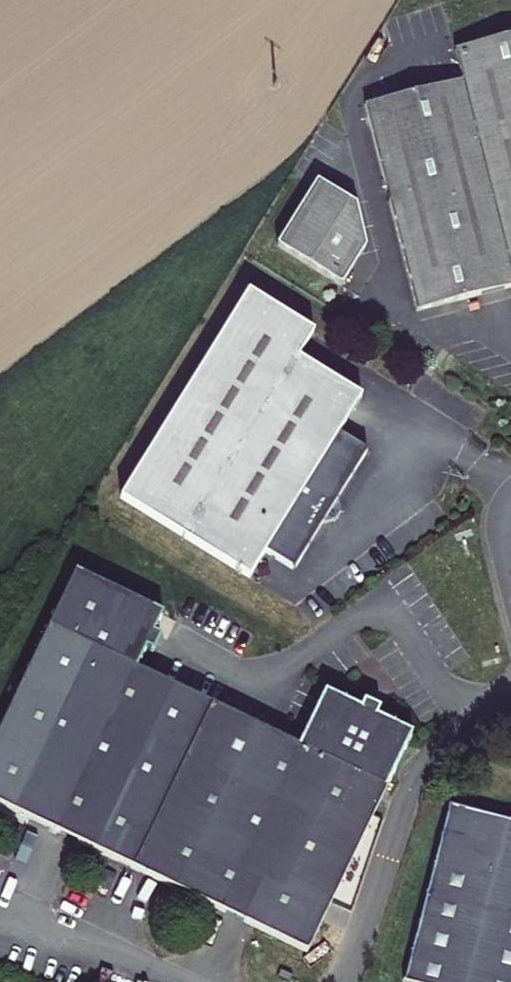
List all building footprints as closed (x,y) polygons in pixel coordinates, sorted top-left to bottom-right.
[(364,106),(417,311),(510,287),(510,36),(455,51),(462,81),(364,106)] [(277,246),(341,285),(365,247),(355,205),(317,181),(277,246)] [(120,499),(249,578),(265,552),(294,570),(336,502),(347,500),(352,492),(349,480),(359,464),(367,452),(339,434),(361,397),(298,358),(314,333),(248,292),(120,499)] [(133,869),(212,705),(136,669),(146,649),(153,652),(161,636),(154,632),(163,613),(75,571),(0,728),(0,805),(133,869)] [(133,869),(307,952),(412,733),(376,716),(380,709),(371,704),(364,701),(360,708),(325,691),(298,746),(212,705),(133,869)] [(510,822),(449,806),(404,981),(510,981),(510,822)]
